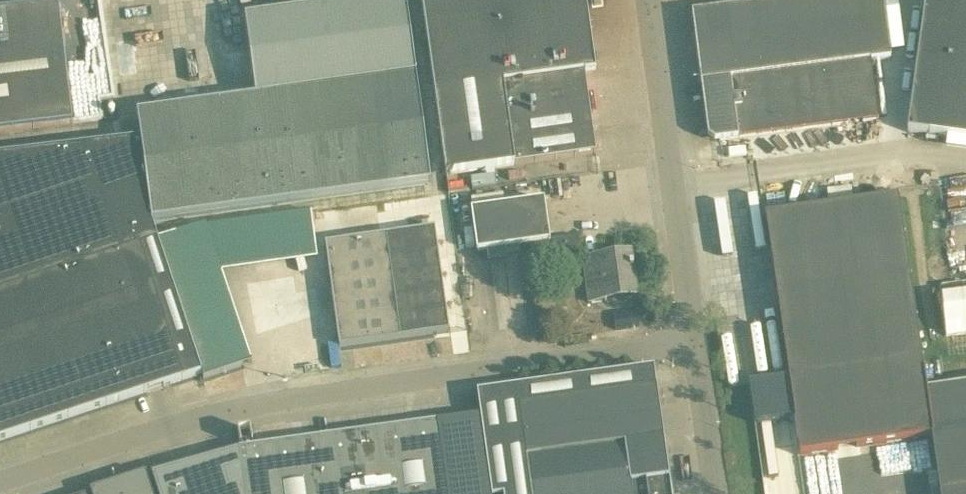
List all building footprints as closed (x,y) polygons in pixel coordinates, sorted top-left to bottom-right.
[(137,112),(140,139),(151,221),(430,187),(417,78),(407,0),(374,0),(248,18),(258,97),(137,112)] [(514,165),(595,154),(584,72),(595,70),(585,0),(421,0),(446,175),(514,165)] [(691,13),(701,83),(708,136),(714,141),(738,138),(737,136),(878,120),(870,61),(888,59),(890,59),(882,0),(790,0),(691,13)] [(893,23),(910,21),(907,0),(890,0),(893,23)] [(904,131),(965,140),(965,0),(924,0),(904,131)] [(72,123),(58,4),(0,11),(0,131),(72,123)] [(201,373),(157,239),(157,238),(151,221),(140,139),(123,141),(119,142),(0,156),(0,440),(201,373)] [(748,379),(754,420),(793,414),(798,451),(931,432),(932,437),(936,468),(938,479),(939,485),(940,493),(965,493),(965,385),(925,390),(904,240),(896,190),(764,209),(771,259),(787,373),(748,379)] [(473,210),(471,210),(476,252),(530,245),(533,267),(581,260),(578,236),(549,240),(544,200),(497,206),(473,210)] [(433,229),(325,244),(339,346),(448,331),(433,229)] [(587,304),(638,297),(632,251),(594,256),(596,275),(583,276),(587,304)] [(965,333),(965,292),(945,293),(948,334),(965,333)] [(477,392),(491,493),(666,493),(664,478),(669,477),(663,437),(659,406),(653,367),(477,392)] [(437,422),(239,449),(151,474),(157,493),(447,493),(437,422)] [(255,427),(240,430),(242,442),(258,439),(255,427)] [(145,473),(90,491),(89,493),(152,493),(145,473)]
